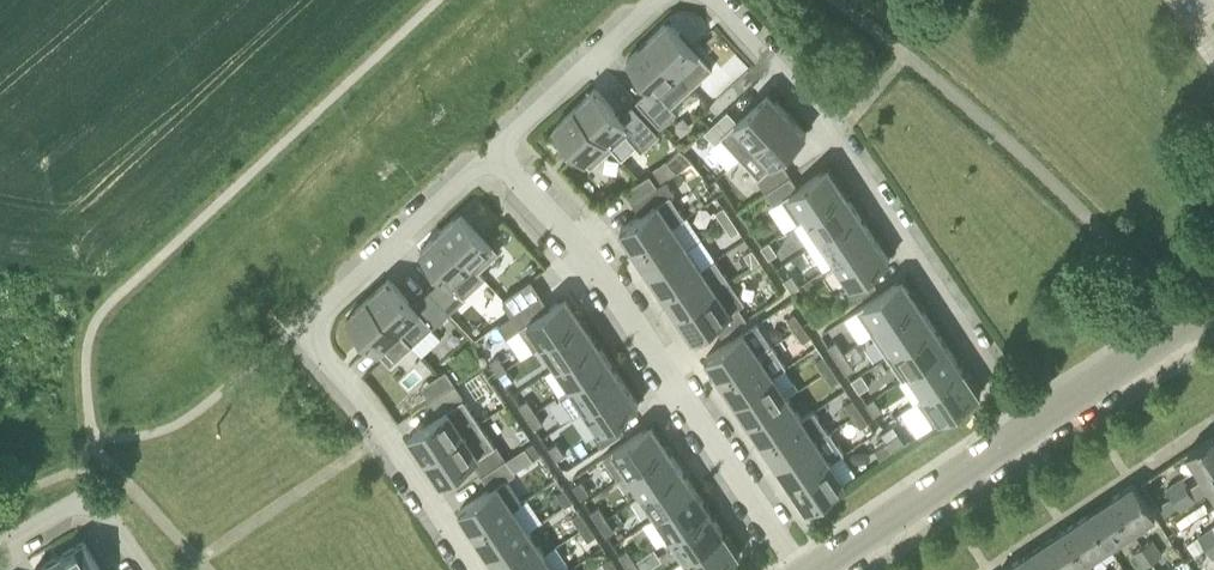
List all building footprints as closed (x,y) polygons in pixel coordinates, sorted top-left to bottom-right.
[(712,67),(669,20),(648,39),(692,87),(712,67)] [(627,58),(652,85),(636,99),(660,126),(677,110),(672,105),(692,87),(648,39),(627,58)] [(620,114),(596,87),(577,105),(614,145),(627,134),(641,149),(660,133),(633,103),(620,114)] [(737,120),(721,135),(722,136),(740,155),(788,112),(768,91),(737,120)] [(554,126),(591,166),(614,145),(577,105),(554,126)] [(727,110),(704,131),(715,143),(722,136),(721,135),(737,120),(727,110)] [(779,158),(807,133),(788,112),(740,155),(759,176),(757,177),(764,189),(789,172),(779,158)] [(677,172),(691,160),(681,148),(667,160),(677,172)] [(807,216),(844,191),(828,167),(798,187),(789,172),(764,189),(774,204),(783,198),(798,221),(807,216)] [(625,189),(633,202),(658,185),(650,172),(644,177),(625,189)] [(620,227),(621,228),(634,248),(672,223),(659,203),(658,202),(666,197),(676,190),(668,178),(658,185),(633,202),(641,214),(620,227)] [(807,216),(821,238),(859,213),(844,191),(807,216)] [(716,210),(724,222),(732,217),(724,205),(716,210)] [(499,250),(462,211),(442,229),(479,269),(499,250)] [(859,213),(821,238),(836,261),(874,236),(859,213)] [(732,234),(740,228),(732,217),(724,222),(732,234)] [(649,270),(687,245),(672,223),(634,248),(649,270)] [(421,249),(445,276),(430,290),(450,312),(466,297),(465,295),(486,276),(479,269),(442,229),(421,249)] [(874,236),(836,261),(852,284),(844,290),(852,301),(877,285),(868,272),(889,258),(874,236)] [(778,252),(770,240),(762,245),(770,257),(778,252)] [(688,246),(650,271),(664,293),(702,268),(688,246)] [(753,265),(760,260),(761,260),(753,248),(745,253),(753,265)] [(702,268),(664,293),(679,314),(717,289),(702,268)] [(793,290),(800,285),(792,273),(784,279),(792,291),(793,290)] [(413,305),(389,278),(368,297),(412,344),(431,326),(433,327),(450,312),(430,290),(413,305)] [(504,302),(512,314),(542,294),(531,278),(503,297),(506,300),(504,302)] [(903,278),(857,309),(873,332),(918,302),(903,278)] [(717,289),(679,314),(693,336),(714,322),(722,334),(747,318),(739,305),(731,311),(717,289)] [(543,343),(581,318),(566,295),(550,306),(542,294),(512,314),(498,323),(507,336),(518,328),(534,348),(543,343)] [(347,317),(391,364),(412,344),(368,297),(347,317)] [(888,355),(934,325),(918,302),(873,332),(888,355)] [(795,329),(803,324),(795,312),(788,317),(795,329)] [(557,364),(595,339),(581,318),(543,343),(557,364)] [(811,335),(803,324),(795,329),(803,341),(811,335)] [(911,373),(949,347),(934,325),(888,355),(903,378),(912,373),(911,373)] [(745,331),(707,357),(722,378),(759,353),(745,331)] [(572,386),(610,361),(595,339),(557,364),(572,386)] [(828,345),(836,357),(844,351),(836,340),(828,345)] [(949,347),(911,373),(912,373),(926,394),(926,395),(964,370),(963,369),(949,347)] [(855,367),(844,351),(836,357),(847,373),(855,367)] [(736,400),(774,374),(759,353),(722,378),(736,400)] [(491,361),(492,362),(499,373),(507,367),(499,355),(491,361)] [(832,367),(824,355),(816,360),(824,372),(832,367)] [(586,408),(624,382),(610,361),(572,386),(586,408)] [(514,379),(507,367),(499,373),(506,384),(514,379)] [(840,378),(832,367),(824,372),(832,384),(840,378)] [(421,385),(431,400),(456,383),(446,368),(438,374),(421,385)] [(940,420),(966,403),(967,404),(967,403),(967,402),(981,392),(965,368),(963,369),(964,370),(926,395),(926,394),(917,400),(934,424),(940,420)] [(860,392),(870,386),(862,373),(852,379),(860,392)] [(774,374),(736,400),(750,421),(788,396),(774,374)] [(624,382),(586,408),(601,429),(593,434),(601,446),(625,430),(616,418),(638,404),(624,382)] [(440,413),(410,433),(426,457),(480,421),(464,398),(465,397),(456,383),(431,400),(440,413)] [(788,396),(750,421),(765,443),(802,417),(788,396)] [(875,414),(883,409),(875,398),(875,397),(867,402),(875,414)] [(527,398),(520,404),(527,415),(535,410),(527,398)] [(861,410),(853,398),(845,403),(853,415),(861,410)] [(543,422),(535,410),(527,415),(535,427),(543,422)] [(869,421),(861,410),(853,415),(861,427),(869,421)] [(779,464),(817,439),(802,417),(765,443),(779,464)] [(495,444),(480,421),(426,457),(442,480),(472,460),(481,475),(506,458),(496,443),(495,444)] [(651,424),(604,456),(619,478),(628,471),(667,446),(651,424)] [(892,438),(887,441),(892,447),(893,450),(894,449),(893,449),(904,442),(905,442),(900,433),(892,438)] [(1205,477),(1213,472),(1213,436),(1189,452),(1198,467),(1182,478),(1189,489),(1205,477)] [(817,439),(779,464),(793,485),(793,486),(831,461),(817,439)] [(533,458),(541,453),(533,441),(526,446),(533,458)] [(892,447),(887,441),(875,449),(881,458),(882,457),(881,457),(892,450),(893,450),(892,447)] [(557,442),(549,447),(557,459),(565,454),(557,442)] [(643,493),(681,468),(667,446),(628,471),(643,493)] [(481,475),(490,488),(460,508),(476,532),(514,507),(522,502),(506,478),(516,472),(506,458),(481,475)] [(822,499),(848,482),(847,480),(845,481),(831,461),(793,486),(793,485),(791,486),(807,509),(821,499),(822,500),(823,500),(822,499)] [(658,514),(695,489),(681,468),(643,493),(658,514)] [(1205,477),(1189,489),(1196,499),(1213,489),(1213,491),(1213,472),(1205,477)] [(1189,489),(1182,478),(1167,488),(1174,498),(1189,489)] [(574,485),(582,497),(590,492),(582,480),(574,485)] [(1112,498),(1133,531),(1145,524),(1157,516),(1135,482),(1112,498)] [(565,505),(573,500),(565,488),(557,493),(565,505)] [(695,489),(658,514),(672,536),(710,511),(695,489)] [(1189,489),(1174,498),(1179,506),(1181,509),(1196,499),(1189,489)] [(1111,546),(1133,531),(1112,498),(1089,513),(1111,546)] [(591,510),(599,522),(607,517),(599,505),(591,510)] [(491,555),(529,529),(514,507),(476,532),(491,555)] [(588,522),(580,511),(573,516),(580,528),(588,522)] [(672,536),(686,557),(724,532),(724,531),(710,511),(672,536)] [(1088,562),(1111,546),(1089,513),(1066,528),(1088,562)] [(599,522),(607,534),(615,529),(607,517),(599,522)] [(596,534),(588,522),(580,528),(588,540),(596,534)] [(1205,549),(1205,548),(1213,542),(1213,526),(1198,537),(1198,538),(1188,545),(1195,556),(1205,549)] [(1088,562),(1066,528),(1043,543),(1061,569),(1075,569),(1088,562)] [(491,555),(502,569),(517,569),(544,552),(529,529),(491,555)] [(725,564),(726,564),(727,564),(726,563),(741,553),(725,530),(724,531),(724,532),(686,557),(695,569),(716,569),(725,564)] [(58,554),(68,569),(101,569),(83,539),(58,554)] [(1143,546),(1153,561),(1164,554),(1154,539),(1143,546)] [(1205,548),(1205,549),(1213,559),(1213,558),(1213,542),(1205,548)] [(1043,543),(1020,559),(1027,569),(1061,569),(1043,543)] [(1153,561),(1143,546),(1133,552),(1143,568),(1153,561)] [(628,548),(620,554),(628,565),(636,560),(628,548)] [(517,569),(556,569),(544,552),(517,569)] [(34,569),(35,569),(68,569),(58,554),(34,569)] [(611,556),(603,561),(609,569),(617,569),(619,568),(611,556)] [(1020,559),(1003,569),(1027,569),(1020,559)] [(636,560),(628,565),(631,569),(642,569),(636,560)]
